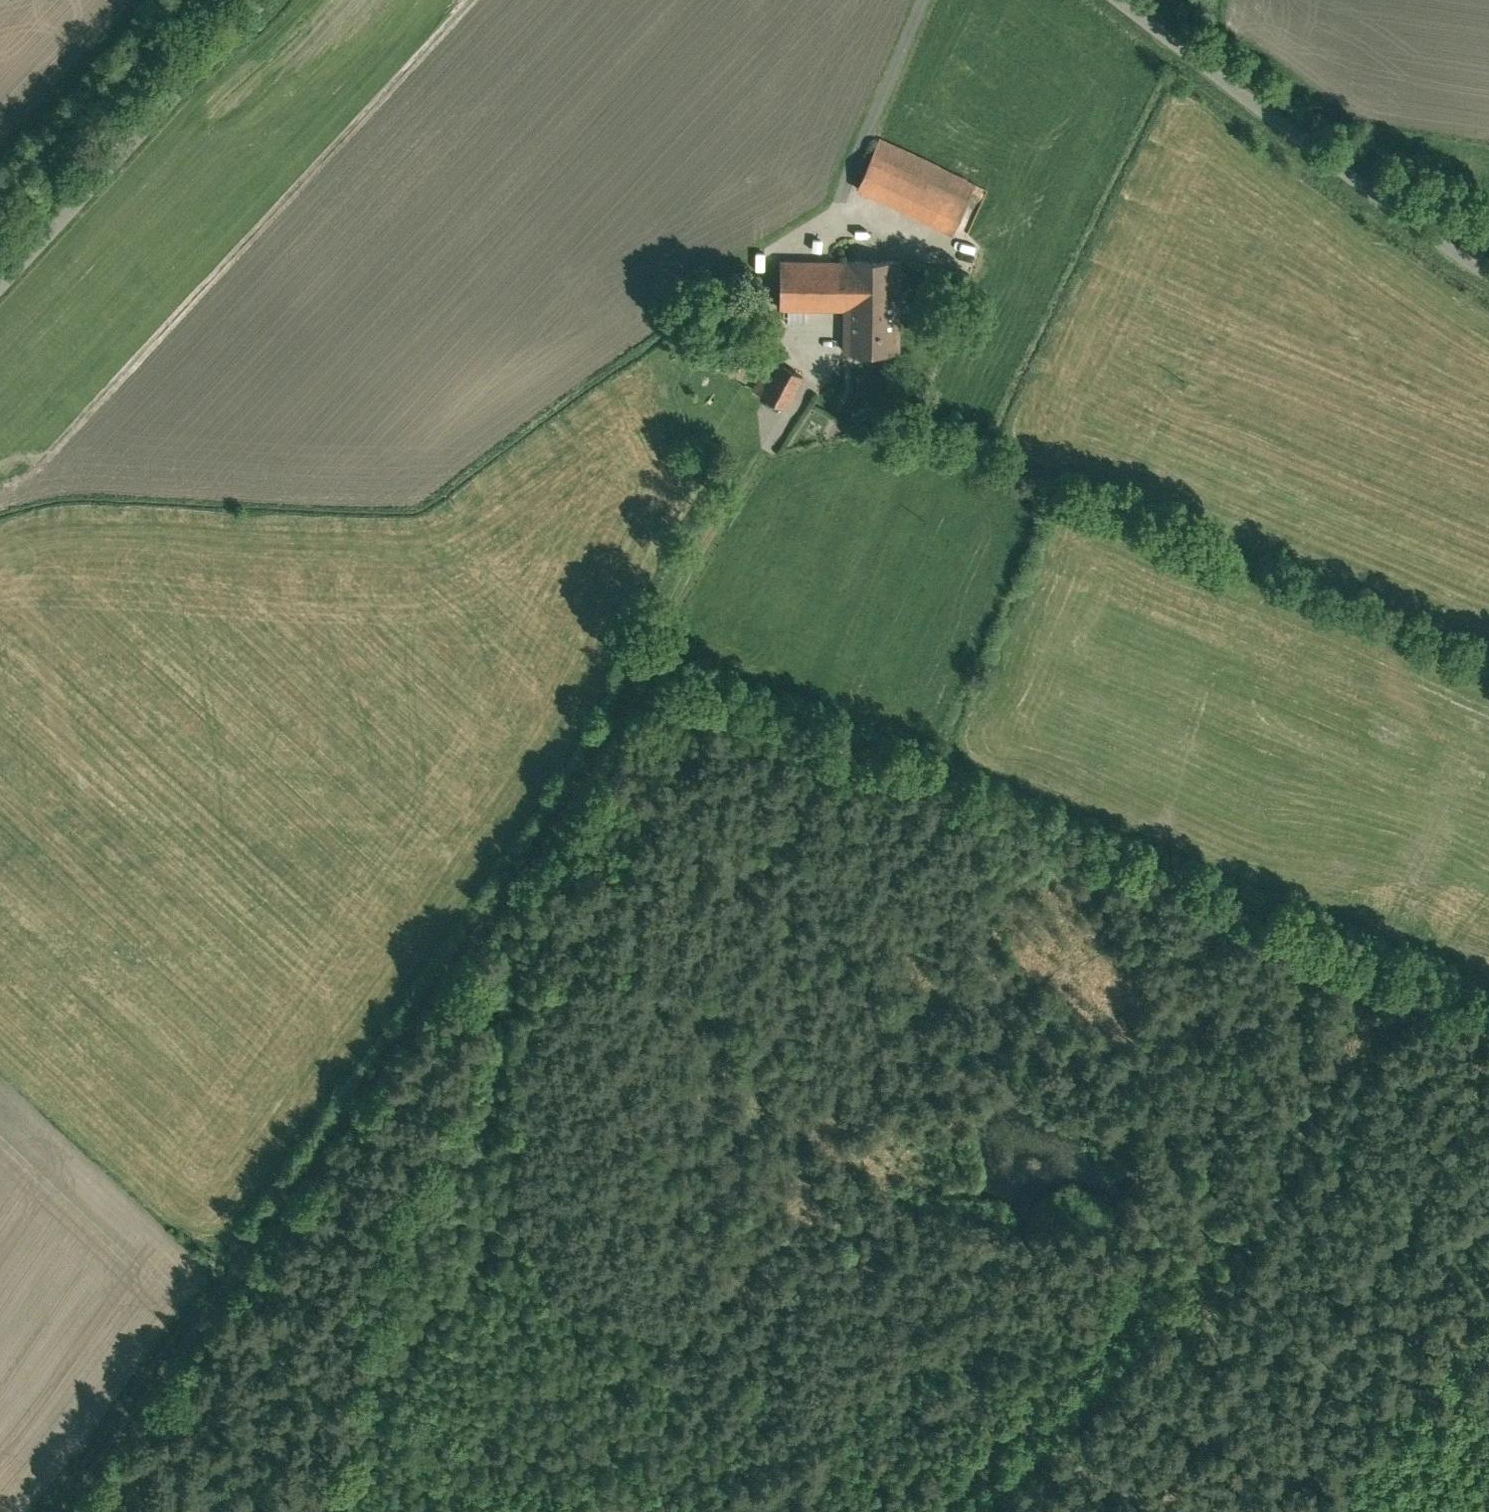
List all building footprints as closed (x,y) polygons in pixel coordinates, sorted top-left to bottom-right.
[(879,142),(877,141),(853,192),(954,237),(977,186),(879,142)] [(893,356),(896,264),(846,263),(846,264),(775,263),(774,314),(844,315),(843,355),(893,356)] [(757,388),(786,403),(802,372),(774,357),(757,388)]
